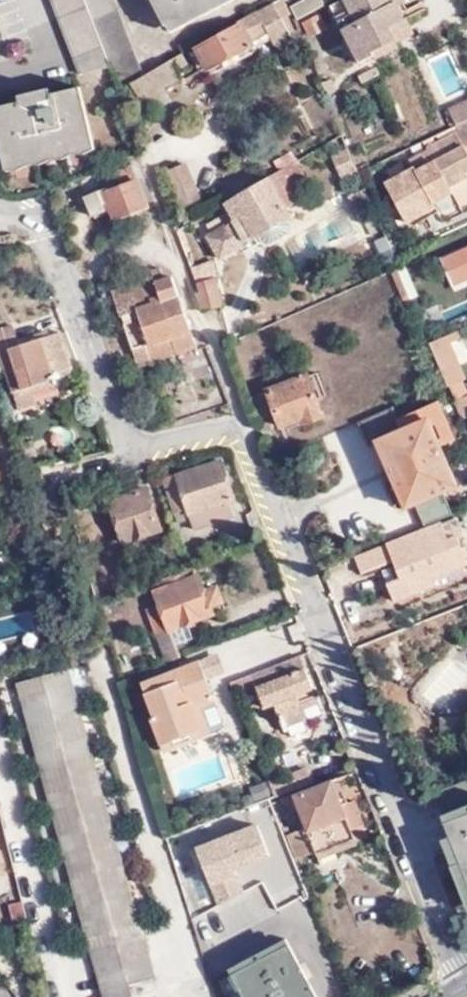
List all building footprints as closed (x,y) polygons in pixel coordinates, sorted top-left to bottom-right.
[(82,72),(107,66),(81,0),(54,0),(82,72)] [(107,66),(117,92),(128,86),(142,78),(110,0),(81,0),(107,66)] [(165,26),(217,0),(152,0),(165,26)] [(165,26),(169,32),(233,0),(217,0),(165,26)] [(299,20),(326,6),(323,0),(304,0),(293,6),(299,20)] [(396,43),(391,30),(406,23),(427,13),(424,5),(403,15),(396,0),(338,0),(330,4),(356,62),(396,43)] [(197,50),(207,69),(250,47),(247,40),(265,31),(270,41),(285,33),(280,22),(290,17),(285,2),(218,35),(221,39),(197,50)] [(250,47),(207,69),(210,75),(253,53),(250,47)] [(184,63),(180,56),(142,78),(128,86),(136,99),(176,77),(171,70),(184,63)] [(194,83),(210,75),(207,69),(191,78),(194,83)] [(18,100),(0,103),(0,147),(1,151),(17,148),(18,153),(75,141),(74,136),(89,133),(79,87),(50,93),(49,87),(17,93),(18,100)] [(466,122),(466,104),(451,111),(458,127),(466,122)] [(458,127),(454,135),(426,149),(428,152),(402,165),(405,171),(385,181),(409,225),(437,210),(433,203),(453,193),(451,190),(447,181),(465,171),(466,174),(466,122),(458,127)] [(186,163),(167,173),(183,213),(205,202),(186,163)] [(302,172),(296,163),(229,202),(238,218),(241,218),(253,238),(289,219),(275,192),(280,190),(279,186),(302,172)] [(111,189),(89,199),(96,218),(115,210),(120,221),(150,208),(135,168),(111,177),(116,191),(113,192),(111,189)] [(447,181),(451,190),(466,181),(466,174),(465,171),(447,181)] [(307,183),(302,172),(279,186),(280,190),(275,192),(289,219),(299,213),(288,194),(307,183)] [(438,252),(454,290),(466,284),(466,240),(438,252)] [(461,307),(454,290),(438,252),(417,262),(433,299),(420,305),(427,320),(440,315),(440,316),(461,307)] [(139,350),(171,340),(176,353),(196,347),(173,276),(166,278),(162,268),(152,271),(154,278),(105,295),(128,367),(143,363),(139,350)] [(406,303),(412,300),(400,270),(393,273),(406,303)] [(197,291),(204,313),(223,306),(221,301),(218,290),(216,278),(199,284),(200,290),(197,291)] [(20,333),(18,325),(0,331),(0,339),(20,333)] [(0,339),(0,352),(5,351),(16,390),(13,391),(19,409),(36,405),(34,395),(32,389),(56,383),(57,383),(61,381),(65,378),(67,375),(69,371),(69,366),(61,341),(60,336),(24,346),(20,333),(0,339)] [(454,340),(452,334),(432,342),(450,384),(464,378),(449,342),(454,340)] [(171,340),(139,350),(143,363),(176,353),(171,340)] [(310,376),(268,392),(278,418),(284,432),(325,417),(318,400),(328,397),(320,375),(311,378),(310,376)] [(464,378),(450,384),(457,400),(466,396),(466,386),(464,378)] [(56,383),(32,389),(34,395),(57,389),(56,383)] [(259,425),(278,418),(268,392),(249,399),(259,425)] [(457,400),(454,401),(463,422),(466,420),(466,396),(457,400)] [(416,507),(425,530),(454,519),(445,495),(459,489),(443,449),(456,442),(438,404),(398,422),(392,409),(360,424),(370,447),(376,445),(382,461),(394,456),(398,467),(388,472),(405,512),(416,507)] [(394,456),(382,461),(388,472),(398,467),(394,456)] [(225,462),(168,481),(181,522),(193,518),(196,526),(227,516),(224,506),(237,502),(225,462)] [(124,496),(110,499),(122,542),(160,530),(148,488),(134,492),(133,489),(123,491),(124,496)] [(459,517),(463,529),(466,527),(466,514),(459,517)] [(356,560),(361,575),(393,563),(399,581),(386,586),(394,604),(438,588),(435,579),(465,568),(454,540),(444,544),(438,528),(356,560)] [(154,635),(167,631),(186,625),(223,611),(215,590),(203,593),(194,569),(150,585),(157,605),(145,609),(154,635)] [(159,647),(165,664),(180,658),(175,643),(189,638),(186,625),(167,631),(170,642),(159,647)] [(316,698),(301,657),(228,682),(232,693),(254,686),(264,711),(271,708),(274,717),(278,716),(280,720),(281,719),(300,712),(303,708),(301,702),(316,698)] [(205,738),(196,709),(214,703),(200,661),(141,682),(144,694),(142,695),(149,716),(148,717),(161,754),(205,738)] [(74,696),(67,672),(62,674),(69,697),(74,696)] [(121,883),(126,883),(120,863),(116,864),(110,841),(114,840),(109,823),(105,824),(98,799),(102,798),(97,780),(93,781),(86,757),(90,755),(86,738),(80,740),(74,714),(78,712),(74,696),(69,697),(62,674),(21,684),(27,710),(24,710),(28,726),(33,725),(39,750),(35,751),(40,769),(45,768),(51,792),(47,794),(52,812),(57,812),(63,835),(58,836),(63,854),(68,853),(74,875),(69,876),(75,896),(80,895),(86,921),(82,921),(103,996),(131,996),(128,985),(152,978),(133,907),(128,909),(121,883)] [(21,684),(17,685),(24,710),(27,710),(21,684)] [(300,712),(281,719),(289,737),(305,731),(310,721),(323,716),(316,698),(301,702),(303,708),(300,712)] [(80,740),(86,738),(78,712),(74,714),(80,740)] [(33,725),(28,726),(35,751),(39,750),(33,725)] [(97,780),(90,755),(86,757),(93,781),(97,780)] [(331,779),(293,793),(311,844),(315,851),(318,858),(357,844),(351,828),(363,824),(354,799),(341,804),(334,786),(348,781),(349,785),(362,780),(356,766),(330,776),(331,779)] [(45,768),(40,769),(47,794),(51,792),(45,768)] [(275,795),(291,788),(296,786),(292,775),(283,778),(281,773),(268,779),(275,795)] [(423,795),(466,902),(466,901),(466,778),(423,795)] [(105,824),(109,823),(102,798),(98,799),(105,824)] [(57,812),(52,812),(58,836),(63,835),(57,812)] [(363,824),(351,828),(357,844),(369,840),(363,824)] [(272,859),(259,825),(197,849),(218,904),(245,893),(237,872),(272,859)] [(298,858),(315,851),(311,844),(305,846),(300,831),(288,835),(298,858)] [(116,864),(120,863),(114,840),(110,841),(116,864)] [(68,853),(63,854),(69,876),(74,875),(68,853)] [(128,909),(133,907),(126,883),(121,883),(128,909)] [(80,895),(75,896),(82,921),(86,921),(80,895)] [(230,973),(244,996),(318,996),(287,942),(230,973)]
